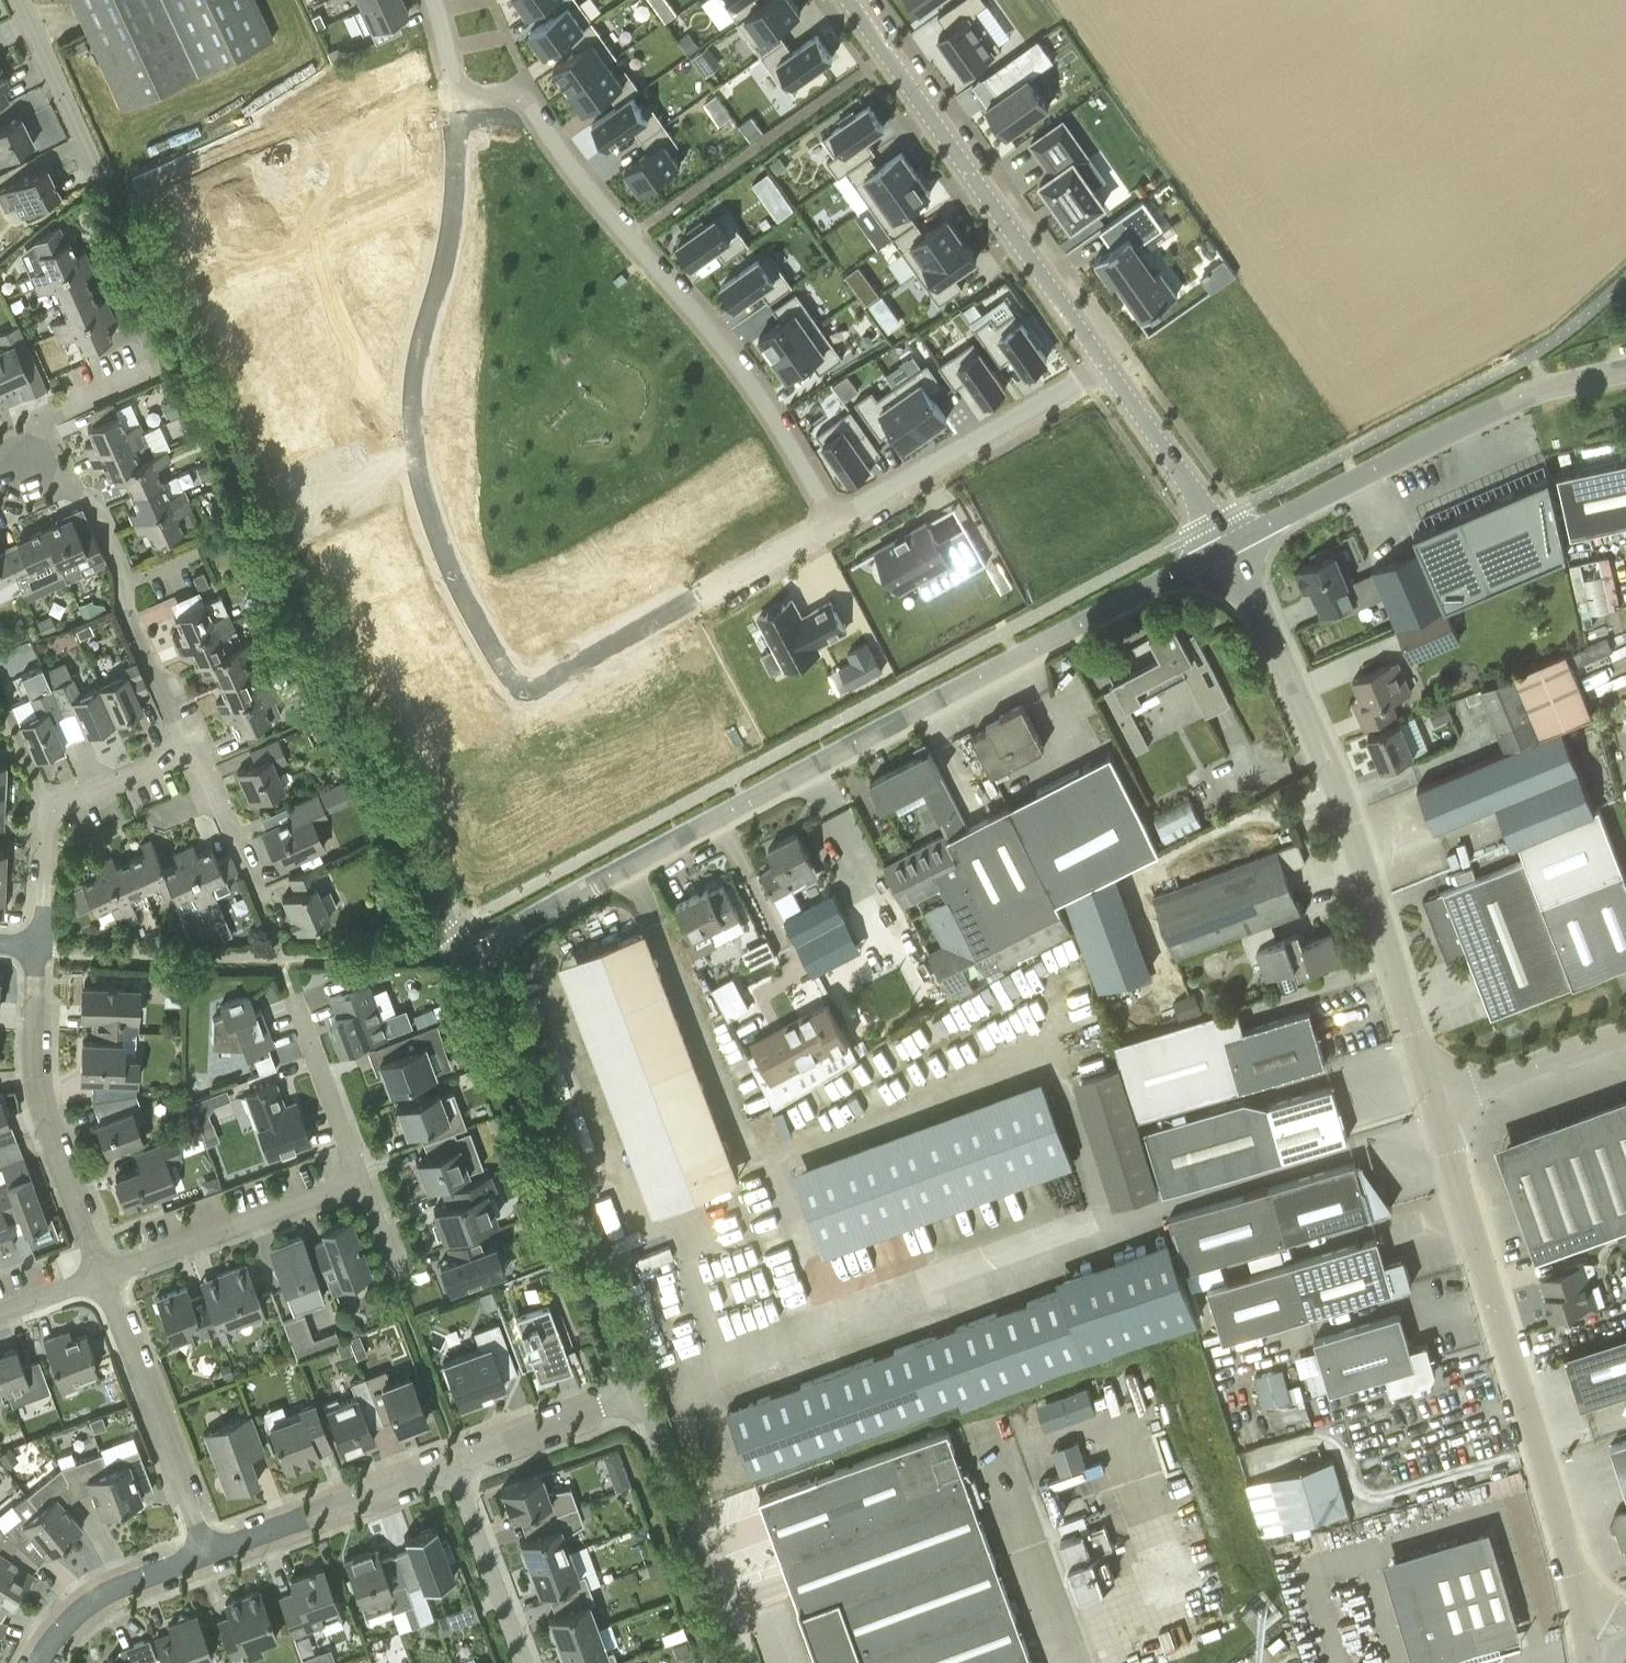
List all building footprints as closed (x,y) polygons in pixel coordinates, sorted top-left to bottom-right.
[(122,107),(273,39),(255,0),(73,0),(122,107)] [(362,6),(352,10),(362,33),(370,29),(375,42),(402,30),(396,17),(408,12),(403,0),(374,0),(362,6)] [(530,15),(547,3),(551,0),(519,0),(530,15)] [(530,32),(546,55),(571,37),(593,22),(578,0),(551,0),(547,3),(555,14),(530,32)] [(738,22),(761,6),(757,0),(723,0),(738,22)] [(738,22),(762,56),(785,40),(776,29),(801,11),(794,0),(769,0),(761,6),(738,22)] [(922,11),(937,0),(914,0),(922,11)] [(939,14),(949,29),(939,36),(965,74),(1002,48),(976,11),(988,3),(986,0),(959,0),(939,14)] [(320,12),(311,16),(317,28),(325,24),(320,12)] [(579,50),(554,67),(570,90),(610,62),(617,56),(593,22),(571,37),(579,50)] [(690,32),(681,39),(692,54),(701,47),(690,32)] [(785,40),(762,56),(786,90),(833,57),(818,34),(793,51),(785,40)] [(1038,38),(985,76),(1000,97),(988,106),(997,118),(993,120),(1001,131),(1004,129),(1008,134),(1049,105),(1030,77),(1054,60),(1038,38)] [(697,53),(707,71),(722,62),(712,44),(697,53)] [(337,46),(327,51),(332,62),(342,58),(337,46)] [(610,62),(570,90),(585,111),(610,93),(618,105),(633,95),(641,90),(626,68),(618,74),(610,62)] [(8,101),(1,86),(8,83),(0,67),(0,105),(8,101)] [(713,114),(725,105),(718,94),(705,103),(713,114)] [(618,105),(593,123),(609,145),(634,128),(642,140),(665,124),(650,103),(643,109),(633,95),(618,105)] [(843,123),(823,137),(836,155),(828,161),(839,177),(847,172),(871,155),(876,151),(873,147),(867,138),(868,137),(885,126),(870,105),(856,114),(853,110),(840,119),(843,123)] [(751,139),(764,131),(752,115),(740,123),(751,139)] [(20,116),(0,125),(0,159),(33,142),(20,116)] [(1063,120),(1031,143),(1053,174),(1041,182),(1053,199),(1060,210),(1064,215),(1061,217),(1071,231),(1083,223),(1081,220),(1105,203),(1094,188),(1079,166),(1090,158),(1063,120)] [(650,151),(626,169),(642,191),(681,163),(672,150),(679,144),(665,124),(642,140),(650,151)] [(871,155),(847,172),(870,204),(917,172),(902,151),(885,164),(879,167),(878,166),(871,155)] [(772,161),(780,172),(789,165),(781,155),(772,161)] [(20,210),(21,213),(59,194),(46,167),(0,188),(0,200),(4,208),(16,202),(20,210)] [(755,181),(780,219),(796,208),(771,170),(755,181)] [(917,172),(870,204),(893,237),(917,221),(909,210),(908,209),(913,205),(931,192),(917,172)] [(1113,246),(1095,259),(1112,283),(1117,280),(1143,318),(1178,293),(1161,269),(1150,277),(1134,255),(1139,251),(1136,246),(1163,227),(1143,199),(1101,229),(1113,246)] [(692,234),(679,243),(694,265),(717,248),(726,261),(749,245),(740,231),(730,238),(716,217),(706,224),(703,220),(689,230),(692,234)] [(917,221),(893,237),(916,270),(963,238),(949,217),(931,230),(925,234),(925,232),(917,221)] [(58,224),(33,240),(38,252),(24,258),(30,273),(16,280),(20,289),(33,284),(33,285),(89,260),(84,250),(75,254),(69,239),(65,241),(58,224)] [(963,238),(916,270),(940,304),(963,287),(955,276),(954,274),(960,271),(977,258),(963,238)] [(769,252),(723,285),(738,306),(761,290),(770,302),(793,286),(769,252)] [(52,287),(59,303),(90,289),(84,274),(93,270),(89,260),(33,285),(37,293),(52,287)] [(847,274),(867,304),(880,294),(860,265),(847,274)] [(90,289),(59,303),(65,316),(50,323),(55,332),(55,333),(110,309),(105,298),(96,302),(90,289)] [(783,320),(759,337),(774,357),(820,324),(797,291),(774,308),(783,320)] [(21,297),(8,302),(13,313),(26,307),(21,297)] [(973,320),(984,312),(976,301),(965,309),(973,320)] [(971,322),(972,322),(963,308),(953,315),(965,331),(973,325),(971,322)] [(74,335),(82,350),(112,337),(105,322),(114,318),(110,309),(55,333),(55,332),(36,339),(40,350),(74,335)] [(891,331),(904,322),(895,310),(883,319),(891,331)] [(992,316),(975,328),(1001,364),(1005,362),(1014,355),(1015,357),(1026,373),(1047,358),(1039,345),(1042,342),(1033,329),(1029,332),(1015,312),(998,324),(992,316)] [(820,324),(774,357),(788,377),(812,361),(820,374),(843,358),(820,324)] [(36,364),(16,325),(3,331),(8,341),(0,345),(0,388),(1,390),(29,378),(25,369),(36,364)] [(974,341),(940,364),(956,388),(967,380),(968,379),(972,384),(985,402),(1006,387),(974,341)] [(928,362),(895,386),(927,432),(948,418),(935,400),(931,395),(933,394),(944,386),(928,362)] [(862,389),(850,373),(837,382),(849,399),(862,389)] [(872,389),(856,401),(881,438),(885,435),(894,429),(895,430),(907,447),(927,432),(895,386),(878,398),(872,389)] [(173,398),(160,403),(167,416),(169,415),(170,418),(180,414),(173,398)] [(851,409),(817,433),(831,453),(827,456),(836,469),(840,466),(849,479),(855,475),(858,480),(871,470),(869,466),(871,465),(864,455),(877,446),(867,432),(851,409)] [(144,431),(140,423),(140,421),(123,429),(117,413),(87,427),(94,441),(85,445),(89,455),(144,431)] [(160,425),(144,432),(144,431),(89,455),(94,465),(103,461),(109,476),(112,474),(155,455),(170,449),(160,425)] [(126,480),(132,494),(163,480),(159,472),(163,470),(161,464),(179,455),(175,446),(170,449),(155,455),(112,474),(116,484),(126,480)] [(1571,533),(1625,521),(1625,459),(1558,474),(1571,533)] [(212,475),(206,460),(195,465),(201,479),(212,475)] [(1494,585),(1566,552),(1549,474),(1462,513),(1414,533),(1420,548),(1446,606),(1494,585)] [(170,477),(163,480),(132,494),(138,508),(129,512),(133,522),(188,498),(187,494),(186,494),(183,488),(176,492),(170,477)] [(225,512),(218,495),(207,500),(214,516),(225,512)] [(188,498),(133,522),(138,532),(147,528),(153,543),(183,530),(183,529),(205,519),(195,496),(188,498)] [(71,515),(44,528),(64,573),(92,561),(104,556),(91,528),(79,533),(71,515)] [(987,562),(968,529),(940,544),(927,521),(877,550),(900,589),(948,562),(958,579),(987,562)] [(23,591),(64,573),(44,528),(16,540),(19,546),(6,551),(20,582),(19,582),(23,591)] [(1338,545),(1332,548),(1312,556),(1314,562),(1297,569),(1306,590),(1313,587),(1316,595),(1315,596),(1323,616),(1361,600),(1338,545)] [(1373,568),(1398,627),(1446,606),(1420,548),(1373,568)] [(6,551),(0,554),(0,595),(5,593),(8,598),(23,591),(19,582),(20,582),(6,551)] [(203,570),(192,575),(199,589),(209,584),(203,570)] [(995,579),(1003,591),(1013,585),(1006,573),(995,579)] [(254,595),(248,596),(243,602),(247,608),(255,608),(259,602),(254,595)] [(172,634),(177,644),(231,620),(227,611),(220,596),(217,597),(175,616),(181,630),(172,634)] [(79,605),(85,618),(98,612),(92,599),(79,605)] [(846,629),(831,601),(802,616),(793,599),(759,616),(775,647),(762,654),(771,672),(785,665),(786,668),(820,651),(817,645),(846,629)] [(1446,606),(1398,627),(1412,659),(1460,639),(1446,606)] [(249,614),(254,624),(266,619),(261,609),(249,614)] [(50,614),(36,621),(42,633),(56,626),(50,614)] [(241,645),(241,644),(231,620),(177,644),(181,655),(190,651),(197,665),(199,664),(241,645)] [(90,623),(75,630),(79,640),(95,633),(90,623)] [(1124,650),(1104,661),(1128,706),(1187,675),(1182,665),(1194,658),(1175,623),(1150,636),(1163,661),(1136,674),(1124,650)] [(241,645),(199,664),(204,673),(213,669),(219,683),(248,670),(241,655),(258,647),(254,638),(241,644),(241,645)] [(882,669),(868,642),(848,653),(853,661),(841,667),(852,686),(882,669)] [(288,654),(277,659),(281,669),(293,664),(297,662),(293,652),(288,654)] [(1507,748),(1562,726),(1561,725),(1592,712),(1566,652),(1482,688),(1499,728),(1507,748)] [(148,688),(136,660),(121,666),(124,672),(98,684),(115,721),(143,709),(136,694),(148,688)] [(1359,712),(1365,727),(1397,713),(1391,700),(1411,692),(1398,660),(1354,679),(1366,709),(1359,712)] [(115,721),(98,684),(80,692),(65,661),(44,670),(51,685),(50,685),(62,712),(75,707),(87,734),(115,721)] [(216,701),(221,711),(276,687),(271,676),(254,684),(248,670),(219,683),(225,697),(216,701)] [(296,678),(276,687),(280,697),(300,688),(296,678)] [(19,720),(26,737),(35,757),(63,745),(51,717),(62,712),(50,685),(29,695),(37,712),(19,720)] [(280,697),(276,687),(221,711),(225,721),(234,717),(240,732),(281,713),(275,699),(280,697)] [(1044,746),(1024,705),(1023,703),(1001,714),(1003,719),(974,734),(992,772),(1044,746)] [(1447,703),(1430,710),(1436,724),(1452,717),(1447,703)] [(330,733),(324,720),(311,727),(317,740),(330,733)] [(1401,721),(1368,735),(1382,767),(1414,753),(1401,721)] [(1138,724),(1126,731),(1137,752),(1149,745),(1138,724)] [(1512,841),(1518,839),(1595,807),(1579,768),(1562,726),(1507,748),(1418,785),(1436,827),(1496,802),(1512,841)] [(237,771),(251,802),(283,787),(274,764),(286,759),(277,738),(250,751),(255,763),(237,771)] [(969,825),(940,770),(930,750),(872,780),(883,803),(921,784),(947,832),(949,835),(969,825)] [(1111,752),(969,825),(949,835),(1010,958),(1072,927),(1058,899),(1160,847),(1111,752)] [(1017,762),(994,775),(1002,788),(1024,775),(1017,762)] [(323,812),(336,806),(328,786),(315,792),(323,812)] [(264,830),(280,866),(322,846),(310,818),(323,812),(314,792),(287,804),(292,817),(264,830)] [(1189,795),(1153,813),(1166,841),(1202,823),(1189,795)] [(1424,899),(1448,960),(1468,953),(1492,1014),(1625,962),(1625,877),(1623,868),(1598,806),(1595,807),(1518,839),(1527,859),(1424,899)] [(814,974),(817,972),(833,964),(829,956),(860,941),(834,890),(802,907),(785,874),(813,859),(799,832),(769,847),(777,862),(761,869),(810,965),(814,974)] [(1010,958),(949,835),(947,832),(884,864),(904,903),(920,895),(944,942),(929,950),(952,997),(974,986),(970,978),(961,962),(977,953),(986,970),(1010,958)] [(143,889),(144,889),(158,882),(165,898),(174,894),(163,869),(164,868),(151,839),(140,844),(144,853),(130,859),(143,889)] [(1243,933),(1271,921),(1300,910),(1285,871),(1306,863),(1298,842),(1152,897),(1159,917),(1175,959),(1243,933)] [(193,844),(183,849),(213,917),(223,938),(232,934),(215,895),(230,888),(224,876),(237,870),(229,854),(217,859),(212,847),(197,853),(193,844)] [(163,869),(174,894),(176,893),(178,898),(191,893),(204,921),(213,917),(183,849),(173,853),(177,862),(164,868),(163,869)] [(102,861),(126,915),(136,910),(132,903),(147,897),(144,889),(143,889),(130,859),(116,865),(112,856),(102,861)] [(126,915),(102,861),(92,865),(96,874),(82,881),(83,883),(67,889),(75,907),(90,900),(95,911),(110,904),(117,919),(126,915)] [(297,931),(330,917),(314,883),(320,881),(313,865),(289,877),(295,892),(282,898),(297,931)] [(689,928),(683,932),(700,963),(709,959),(705,951),(717,944),(709,928),(723,921),(725,925),(740,918),(724,885),(710,892),(708,888),(677,904),(689,928)] [(1278,939),(1271,921),(1243,933),(1250,950),(1257,947),(1267,973),(1276,970),(1283,989),(1299,982),(1292,964),(1297,962),(1300,971),(1341,956),(1332,931),(1303,942),(1298,930),(1286,934),(1286,936),(1278,939)] [(645,929),(562,961),(656,1210),(740,1178),(645,929)] [(252,930),(248,933),(249,938),(254,940),(258,937),(257,932),(252,930)] [(751,963),(777,955),(772,939),(746,947),(751,963)] [(181,988),(181,974),(168,973),(167,987),(181,988)] [(711,986),(721,1005),(738,996),(728,977),(711,986)] [(368,982),(329,996),(336,1014),(331,1015),(336,1028),(331,1030),(339,1050),(387,1032),(368,982)] [(94,1017),(93,1030),(138,1032),(138,1004),(138,988),(124,987),(82,986),(80,1016),(94,1017)] [(1179,1019),(1191,1015),(1202,1011),(1196,993),(1173,1001),(1179,1019)] [(248,994),(219,1005),(222,1012),(214,1016),(214,1043),(244,1045),(247,1053),(274,1043),(264,1018),(258,1020),(248,994)] [(829,1001),(751,1043),(756,1051),(749,1055),(775,1105),(858,1055),(829,1001)] [(446,1002),(432,1007),(436,1017),(449,1012),(446,1002)] [(1240,1087),(1326,1061),(1310,1009),(1245,1030),(1238,1006),(1175,1025),(1116,1043),(1139,1118),(1240,1087)] [(436,1020),(432,1008),(408,1016),(412,1029),(436,1020)] [(393,1055),(379,1061),(390,1089),(435,1071),(426,1047),(443,1040),(436,1021),(387,1041),(393,1055)] [(136,1094),(135,1092),(138,1057),(124,1057),(125,1041),(82,1041),(81,1078),(93,1078),(92,1101),(94,1100),(136,1094)] [(254,1059),(260,1074),(276,1068),(271,1053),(254,1059)] [(795,1162),(822,1249),(1076,1168),(1048,1081),(795,1162)] [(286,1110),(275,1082),(258,1089),(259,1090),(246,1095),(269,1156),(310,1141),(297,1106),(286,1110)] [(1164,1193),(1284,1156),(1348,1137),(1333,1085),(1268,1105),(1245,1099),(1145,1130),(1164,1193)] [(439,1090),(395,1106),(406,1134),(418,1129),(422,1141),(466,1125),(453,1091),(441,1095),(439,1090)] [(136,1094),(94,1100),(101,1119),(95,1122),(106,1150),(143,1137),(137,1123),(145,1120),(136,1094)] [(208,1114),(213,1105),(209,1095),(191,1101),(200,1126),(211,1122),(208,1114)] [(0,1099),(0,1129),(10,1125),(0,1099)] [(1505,1146),(1508,1152),(1502,1154),(1512,1180),(1517,1178),(1544,1251),(1625,1222),(1625,1102),(1505,1146)] [(482,1166),(468,1131),(456,1136),(454,1131),(467,1126),(466,1125),(422,1141),(428,1155),(415,1160),(426,1187),(482,1166)] [(126,1206),(176,1188),(166,1163),(181,1157),(174,1138),(135,1152),(141,1167),(115,1176),(122,1194),(119,1194),(122,1203),(125,1202),(126,1206)] [(7,1183),(20,1218),(25,1230),(47,1221),(23,1156),(1,1166),(7,1183)] [(1185,1269),(1285,1239),(1389,1207),(1393,1204),(1384,1192),(1386,1191),(1383,1180),(1363,1186),(1355,1160),(1169,1217),(1185,1269)] [(448,1204),(434,1209),(438,1221),(432,1223),(437,1237),(443,1235),(444,1237),(496,1218),(486,1192),(494,1188),(489,1174),(443,1190),(448,1204)] [(15,1243),(8,1222),(20,1218),(7,1183),(0,1185),(0,1248),(15,1243)] [(537,1210),(532,1196),(514,1202),(520,1216),(537,1210)] [(536,1231),(546,1227),(541,1214),(531,1217),(536,1231)] [(326,1279),(332,1295),(345,1291),(342,1282),(371,1271),(364,1252),(362,1253),(356,1236),(358,1236),(351,1217),(321,1228),(326,1240),(314,1245),(326,1279)] [(1617,1234),(1623,1250),(1625,1249),(1625,1231),(1617,1234)] [(451,1258),(439,1262),(450,1291),(504,1271),(494,1243),(485,1246),(481,1234),(447,1245),(451,1258)] [(324,1297),(301,1235),(270,1247),(293,1308),(324,1297)] [(1058,1276),(1061,1286),(731,1409),(730,1409),(729,1409),(751,1473),(753,1472),(753,1471),(960,1395),(963,1402),(1086,1358),(1197,1317),(1168,1236),(1058,1276)] [(1208,1288),(1224,1340),(1412,1283),(1404,1255),(1385,1261),(1378,1236),(1208,1288)] [(641,1269),(674,1257),(669,1244),(636,1256),(641,1269)] [(551,1264),(555,1275),(569,1269),(565,1259),(551,1264)] [(1564,1311),(1571,1315),(1592,1309),(1587,1289),(1589,1289),(1582,1261),(1561,1268),(1562,1272),(1549,1276),(1547,1281),(1551,1295),(1546,1296),(1552,1316),(1564,1311)] [(218,1329),(219,1329),(221,1337),(238,1331),(234,1320),(262,1309),(245,1264),(214,1276),(218,1288),(205,1293),(218,1329)] [(202,1335),(218,1329),(205,1293),(191,1298),(186,1286),(156,1298),(173,1343),(201,1332),(202,1335)] [(478,1293),(485,1310),(497,1305),(491,1288),(478,1293)] [(548,1304),(503,1321),(521,1370),(534,1365),(538,1378),(571,1365),(548,1304)] [(1387,1373),(1392,1390),(1431,1378),(1436,1370),(1427,1341),(1411,1346),(1400,1312),(1315,1338),(1331,1390),(1387,1373)] [(313,1339),(304,1313),(284,1321),(297,1356),(316,1349),(317,1350),(334,1343),(340,1341),(336,1331),(313,1339)] [(358,1322),(352,1320),(344,1323),(349,1336),(362,1331),(358,1322)] [(498,1322),(474,1331),(480,1348),(443,1362),(445,1367),(443,1368),(449,1384),(451,1383),(460,1407),(493,1395),(491,1389),(505,1384),(502,1377),(517,1372),(498,1322)] [(43,1339),(51,1360),(61,1388),(76,1383),(75,1378),(97,1370),(91,1354),(93,1353),(86,1333),(72,1338),(69,1330),(43,1339)] [(1625,1391),(1625,1334),(1564,1354),(1581,1406),(1625,1391)] [(356,1357),(366,1353),(360,1336),(350,1340),(356,1357)] [(347,1339),(340,1341),(334,1343),(339,1355),(351,1351),(347,1339)] [(8,1390),(28,1383),(34,1397),(51,1391),(39,1359),(23,1365),(16,1347),(5,1351),(4,1349),(0,1351),(0,1368),(8,1390)] [(224,1378),(225,1377),(232,1375),(233,1374),(229,1362),(219,1365),(224,1378)] [(8,1390),(0,1368),(0,1394),(8,1390)] [(364,1377),(382,1422),(394,1418),(399,1430),(426,1419),(409,1374),(390,1382),(385,1369),(364,1377)] [(1263,1406),(1289,1399),(1281,1369),(1256,1375),(1263,1406)] [(382,1422),(364,1377),(350,1383),(356,1397),(338,1404),(336,1399),(323,1404),(342,1452),(374,1440),(369,1427),(382,1422)] [(1093,1385),(1040,1400),(1047,1425),(1100,1410),(1093,1385)] [(328,1440),(314,1402),(299,1408),(301,1414),(270,1426),(286,1470),(319,1458),(315,1445),(328,1440)] [(106,1427),(101,1415),(89,1419),(94,1431),(106,1427)] [(251,1416),(206,1433),(227,1492),(258,1481),(249,1455),(263,1450),(251,1416)] [(762,1498),(771,1524),(822,1662),(1034,1662),(949,1430),(762,1498)] [(107,1457),(141,1447),(137,1435),(103,1445),(107,1457)] [(1611,1445),(1625,1491),(1625,1440),(1611,1445)] [(18,1459),(10,1447),(0,1454),(0,1459),(6,1468),(18,1459)] [(142,1500),(139,1492),(153,1487),(138,1448),(118,1455),(104,1460),(101,1461),(119,1509),(142,1500)] [(101,1461),(104,1460),(101,1452),(61,1466),(58,1468),(75,1498),(76,1497),(92,1491),(101,1515),(119,1509),(101,1461)] [(1044,1491),(1049,1489),(1059,1514),(1069,1510),(1060,1485),(1111,1466),(1107,1456),(1040,1481),(1044,1491)] [(1332,1457),(1269,1477),(1285,1527),(1347,1507),(1332,1457)] [(65,1506),(75,1498),(58,1468),(25,1495),(63,1542),(82,1526),(65,1506)] [(630,1484),(626,1470),(619,1473),(614,1482),(617,1489),(630,1484)] [(523,1511),(528,1523),(577,1504),(570,1487),(547,1490),(541,1474),(501,1489),(511,1515),(523,1511)] [(3,1534),(18,1546),(19,1545),(30,1535),(48,1554),(63,1542),(25,1495),(13,1505),(20,1514),(4,1533),(3,1534)] [(577,1504),(581,1515),(591,1511),(588,1500),(577,1504)] [(584,1522),(577,1504),(528,1523),(532,1535),(520,1540),(524,1550),(521,1551),(526,1566),(525,1566),(525,1567),(569,1550),(564,1535),(584,1522)] [(1625,1547),(1625,1509),(1619,1512),(1614,1522),(1622,1548),(1625,1547)] [(1080,1592),(1116,1579),(1105,1549),(1113,1546),(1105,1523),(1061,1540),(1080,1592)] [(394,1553),(394,1554),(410,1598),(410,1597),(407,1589),(421,1583),(423,1588),(455,1576),(449,1560),(455,1557),(446,1535),(440,1537),(436,1524),(403,1536),(408,1548),(394,1553)] [(19,1592),(33,1571),(12,1556),(18,1546),(3,1534),(0,1538),(0,1580),(19,1592)] [(1440,1564),(1437,1554),(1400,1564),(1427,1661),(1436,1659),(1437,1662),(1486,1662),(1504,1652),(1497,1629),(1519,1623),(1493,1538),(1458,1549),(1461,1558),(1440,1564)] [(392,1611),(405,1606),(411,1604),(417,1621),(410,1624),(411,1625),(419,1622),(410,1597),(410,1598),(394,1554),(380,1559),(376,1547),(344,1558),(364,1615),(390,1606),(392,1611)] [(552,1587),(556,1599),(590,1586),(585,1573),(579,1575),(569,1550),(525,1567),(525,1568),(527,1567),(532,1582),(535,1581),(539,1592),(552,1587)] [(663,1575),(658,1560),(646,1564),(651,1579),(663,1575)] [(295,1591),(278,1597),(291,1633),(340,1615),(322,1567),(290,1579),(295,1591)] [(19,1592),(0,1580),(0,1602),(9,1608),(19,1592)] [(595,1600),(590,1586),(556,1599),(560,1611),(548,1615),(552,1626),(549,1627),(554,1642),(553,1643),(598,1627),(589,1602),(595,1600)] [(276,1636),(259,1590),(225,1603),(230,1616),(217,1621),(233,1662),(263,1651),(259,1643),(276,1636)] [(445,1613),(451,1628),(479,1618),(473,1602),(445,1613)] [(1257,1629),(1267,1620),(1253,1603),(1243,1612),(1257,1629)] [(169,1624),(171,1630),(153,1637),(163,1662),(195,1662),(194,1661),(211,1655),(196,1614),(189,1617),(180,1613),(176,1621),(169,1624)] [(452,1630),(451,1628),(445,1613),(434,1617),(440,1634),(452,1630)] [(670,1628),(675,1641),(686,1637),(682,1624),(670,1628)] [(598,1627),(553,1643),(553,1644),(555,1644),(560,1658),(563,1657),(566,1662),(580,1662),(616,1662),(618,1662),(613,1649),(607,1651),(598,1627)] [(110,1656),(106,1662),(152,1662),(156,1657),(149,1638),(121,1648),(114,1658),(110,1656)] [(691,1653),(685,1639),(672,1644),(677,1658),(691,1653)] [(317,1653),(303,1659),(305,1662),(321,1662),(317,1653)]
